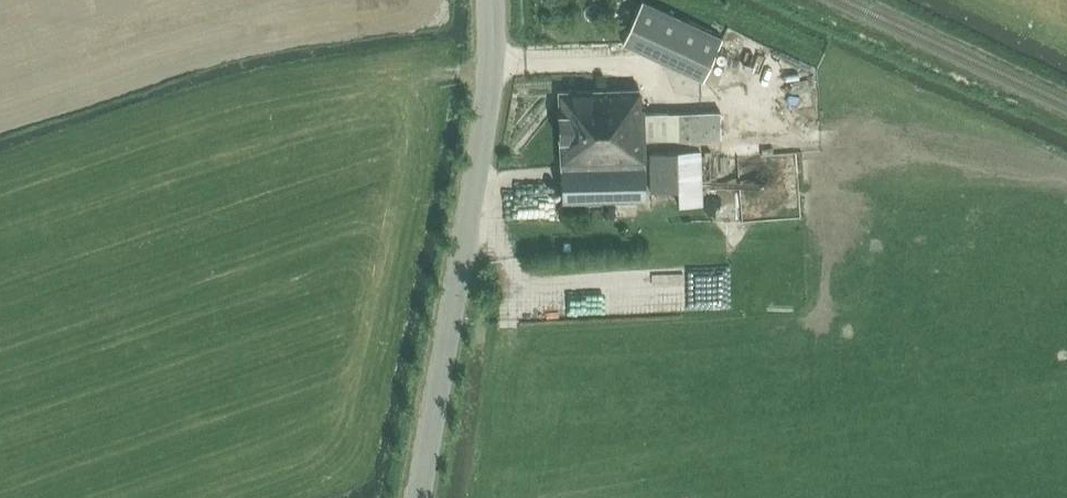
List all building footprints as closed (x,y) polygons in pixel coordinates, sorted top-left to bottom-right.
[(723,39),(642,1),(623,42),(704,80),(723,39)] [(640,91),(640,89),(558,91),(560,166),(561,166),(562,203),(647,201),(645,163),(647,163),(646,141),(721,138),(721,111),(668,113),(645,114),(645,108),(641,109),(640,91)] [(703,205),(701,152),(677,152),(649,153),(651,192),(679,191),(679,206),(703,205)] [(571,248),(571,240),(563,240),(563,248),(571,248)] [(722,302),(723,273),(658,271),(657,300),(722,302)]
